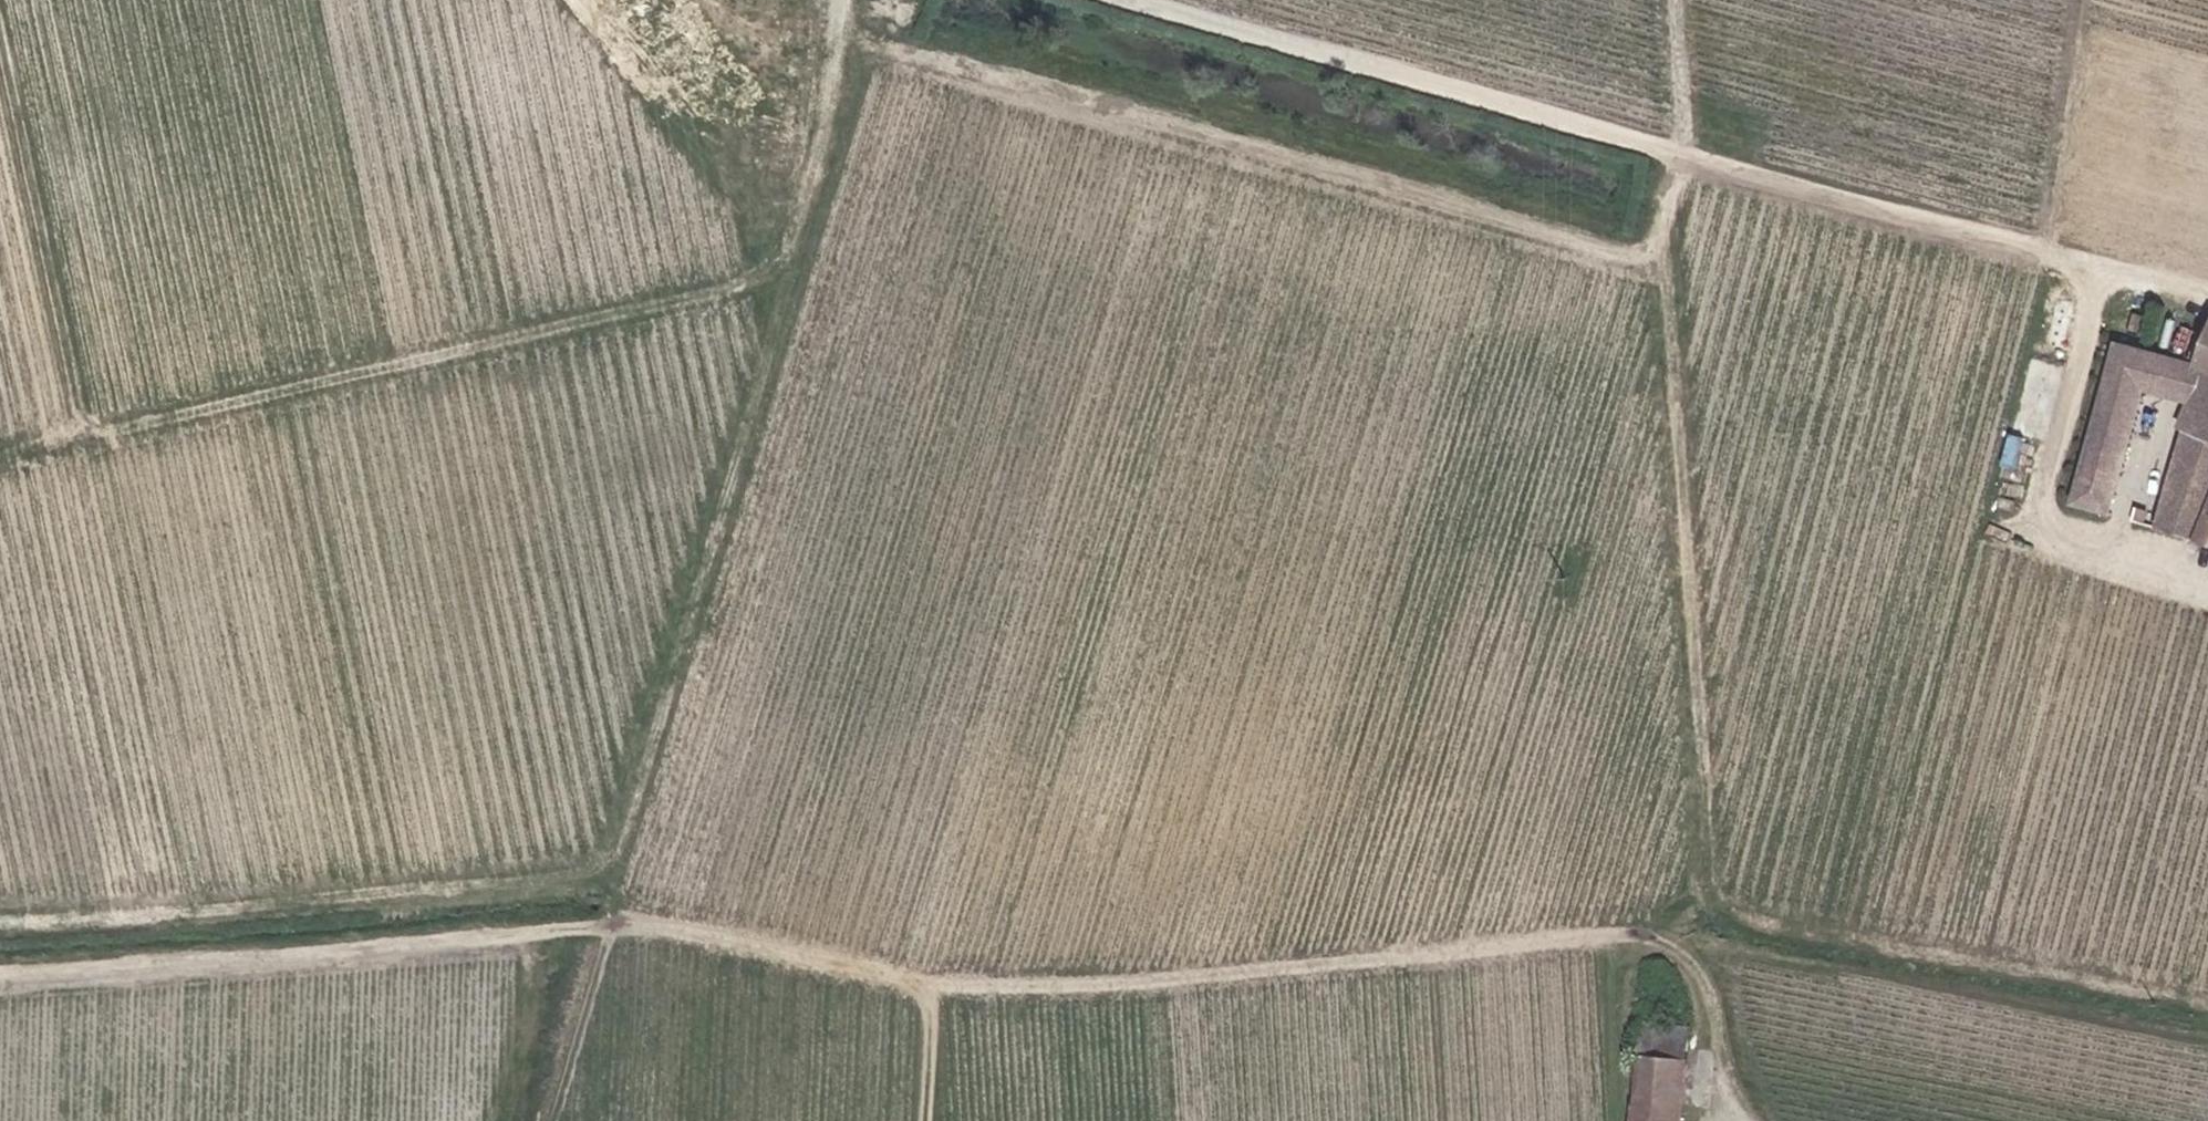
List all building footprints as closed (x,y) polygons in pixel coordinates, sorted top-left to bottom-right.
[(2096,408),(2139,418),(2156,346),(2113,337),(2096,408)] [(2201,383),(2205,387),(2189,433),(2193,439),(2189,451),(2180,451),(2159,518),(2170,525),(2167,538),(2207,547),(2207,363),(2201,383)] [(2085,452),(2129,461),(2129,460),(2139,418),(2096,408),(2085,452)] [(2129,461),(2085,452),(2072,506),(2115,516),(2129,461)] [(1655,1027),(1645,1106),(1690,1109),(1699,1034),(1655,1027)] [(1690,1109),(1645,1106),(1643,1120),(1688,1120),(1690,1109)]
